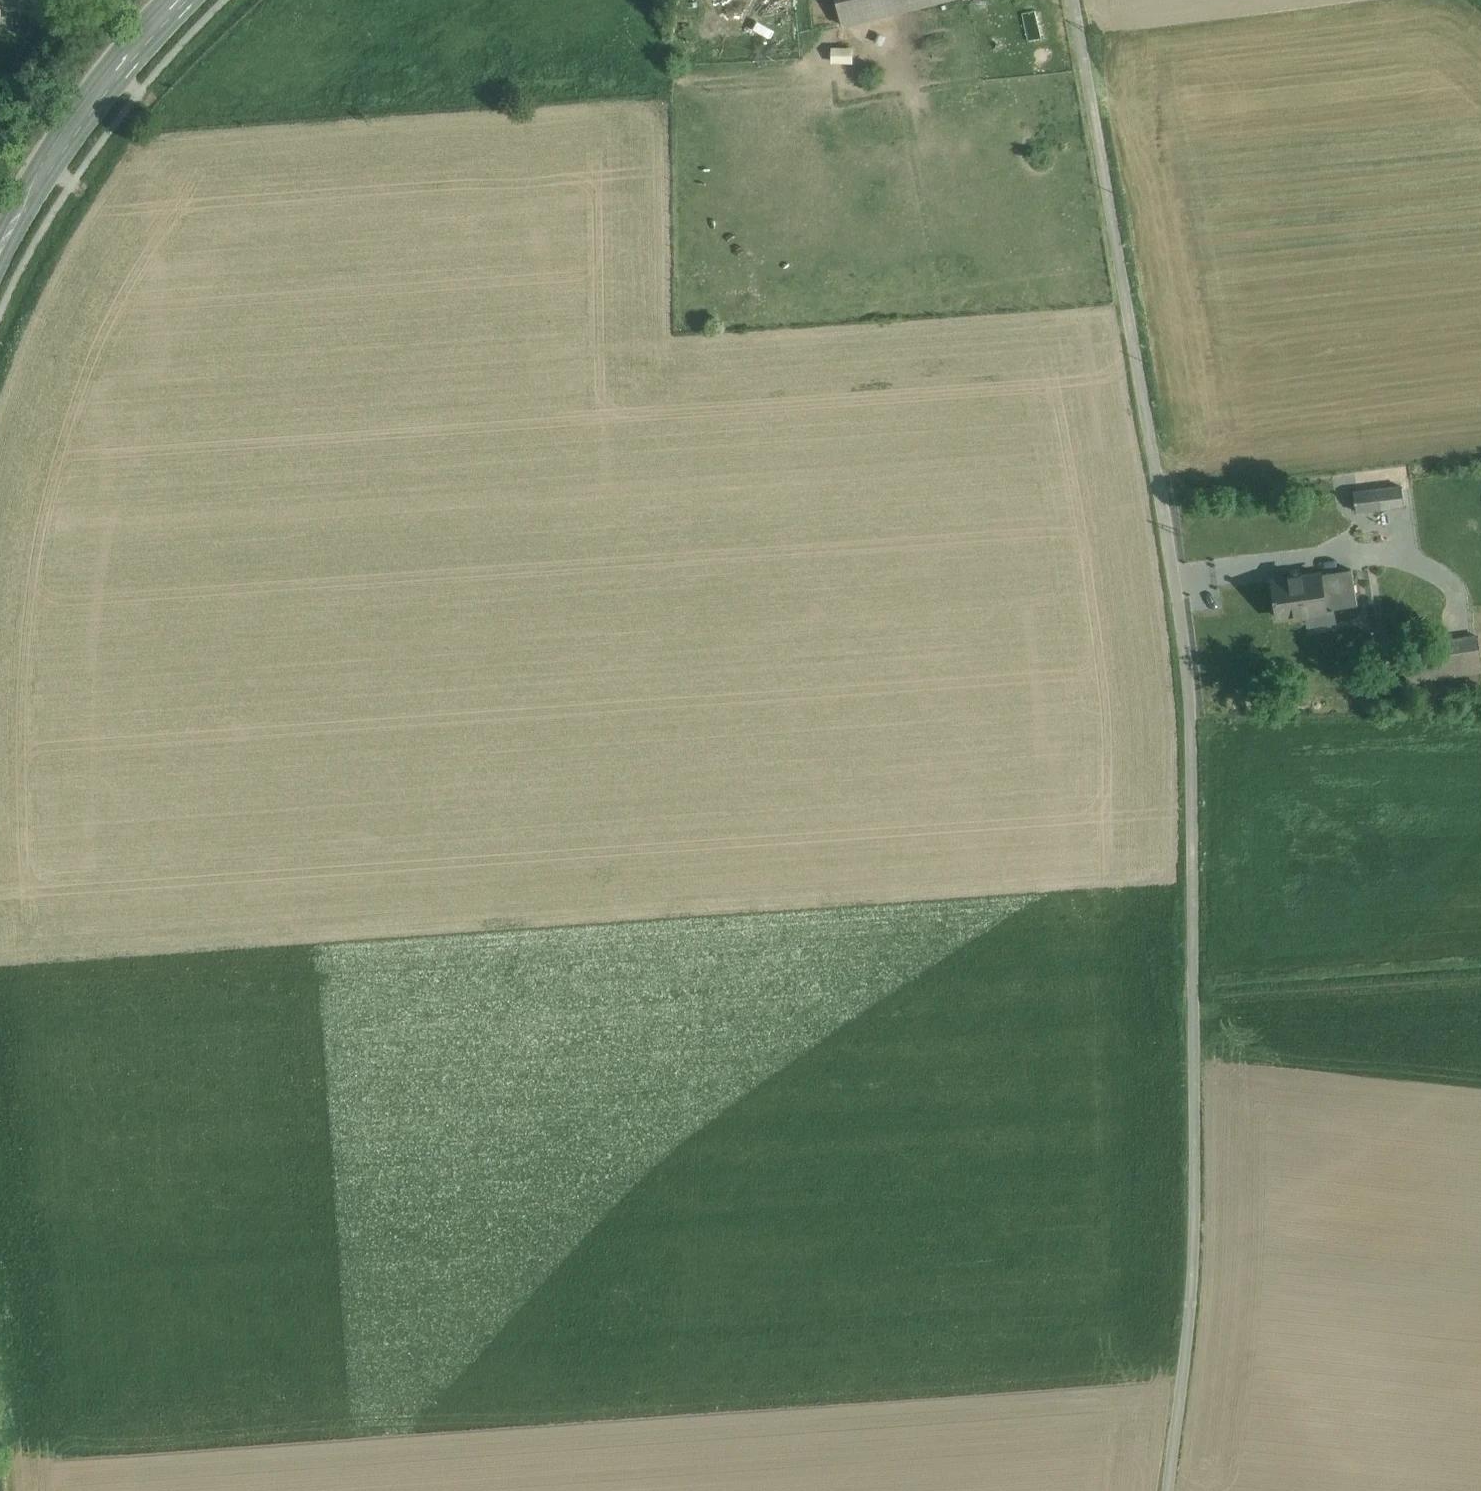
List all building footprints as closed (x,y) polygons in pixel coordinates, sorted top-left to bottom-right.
[(843,25),(944,0),(837,0),(843,25)] [(710,36),(713,12),(701,11),(699,35),(710,36)] [(849,48),(833,48),(833,60),(849,60),(849,48)] [(1357,511),(1403,505),(1401,486),(1354,491),(1357,511)] [(1352,568),(1328,571),(1333,608),(1358,604),(1352,568)] [(1328,571),(1273,580),(1275,596),(1274,596),(1274,600),(1276,600),(1278,616),(1306,612),(1308,623),(1335,618),(1333,608),(1328,571)] [(1402,647),(1407,682),(1480,671),(1480,663),(1477,635),(1402,647)]
